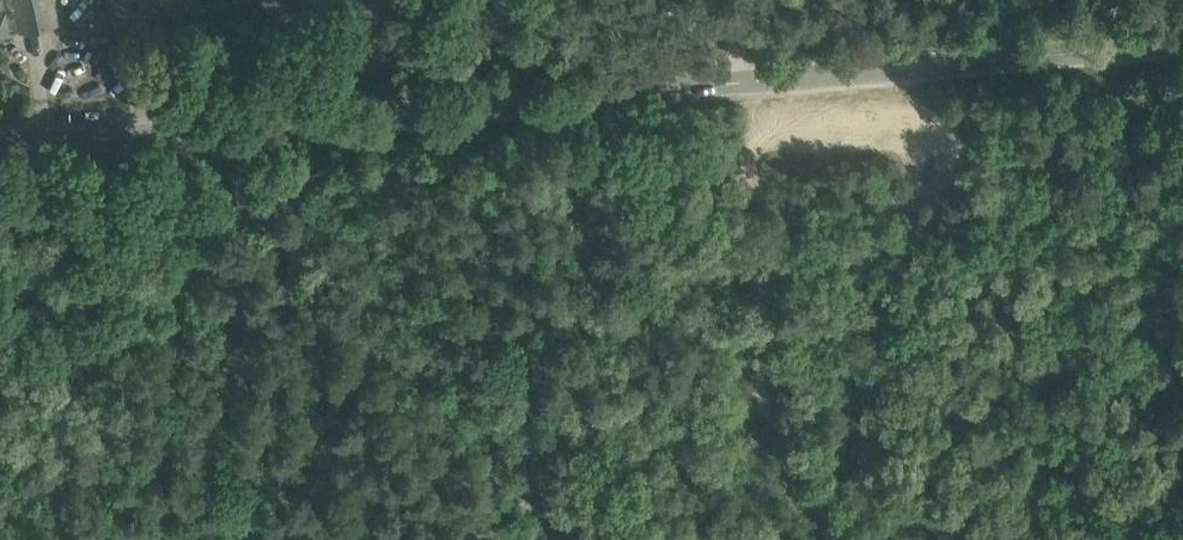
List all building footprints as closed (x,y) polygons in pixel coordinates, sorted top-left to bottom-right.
[(21,28),(21,29),(57,20),(52,0),(0,0),(0,33),(21,28)]
